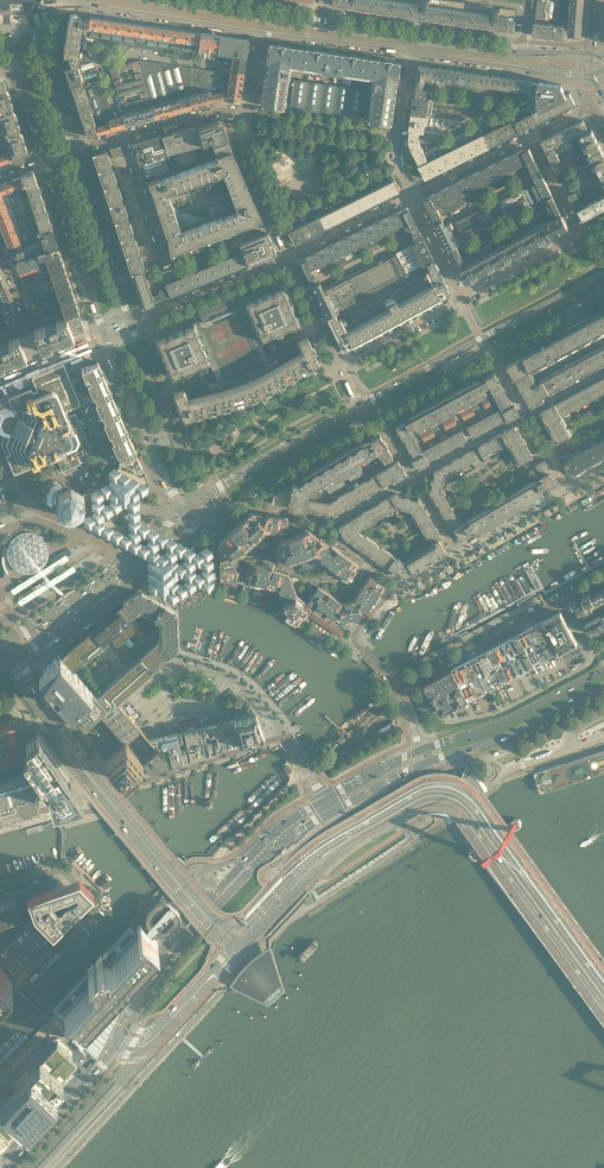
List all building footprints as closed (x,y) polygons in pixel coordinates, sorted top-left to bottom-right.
[(333,6),(514,32),(517,10),(500,8),(500,10),(494,9),(494,7),(447,0),(334,0),(333,6)] [(561,0),(538,0),(537,4),(535,22),(545,23),(559,25),(561,0)] [(570,9),(583,10),(584,0),(571,0),(570,9)] [(583,10),(570,9),(569,27),(582,27),(583,10)] [(94,59),(93,55),(92,51),(90,47),(88,47),(89,41),(86,40),(89,17),(70,14),(69,17),(62,60),(65,68),(86,61),(94,59)] [(98,42),(102,18),(92,17),(89,41),(98,42)] [(105,43),(108,19),(102,18),(98,42),(105,43)] [(116,45),(119,21),(108,19),(105,43),(116,45)] [(127,46),(131,23),(119,21),(116,45),(127,46)] [(559,25),(545,23),(535,22),(533,34),(563,39),(564,34),(568,35),(568,36),(581,37),(582,27),(569,27),(569,29),(565,28),(565,26),(559,25)] [(139,48),(142,24),(131,23),(127,46),(139,48)] [(148,25),(142,24),(139,48),(145,49),(148,25)] [(150,49),(154,26),(148,25),(145,49),(150,49)] [(156,50),(160,27),(154,26),(150,49),(156,50)] [(162,51),(165,28),(160,27),(156,50),(162,51)] [(173,53),(177,29),(165,28),(162,51),(173,53)] [(185,55),(188,31),(177,29),(173,53),(185,55)] [(197,56),(199,43),(200,33),(188,31),(185,55),(197,56)] [(215,59),(219,35),(200,33),(199,43),(197,56),(215,59)] [(248,40),(219,35),(215,59),(232,61),(231,67),(231,70),(244,71),(244,69),(248,40)] [(276,44),(276,43),(271,42),(270,44),(269,44),(261,104),(283,107),(284,100),(290,101),(289,108),(307,110),(325,113),(343,116),(361,118),(362,111),(368,112),(368,113),(369,113),(368,119),(367,119),(367,120),(389,123),(395,80),(398,62),(397,62),(397,60),(392,59),(391,61),(390,60),(390,59),(384,58),(384,60),(383,59),(383,58),(377,57),(377,59),(376,58),(376,57),(370,56),(370,58),(369,57),(369,56),(363,55),(363,57),(361,56),(362,55),(356,54),(356,56),(355,55),(355,54),(349,53),(349,55),(347,54),(347,55),(346,57),(322,53),(321,53),(321,51),(320,51),(319,50),(319,49),(313,48),(313,49),(312,49),(312,48),(306,47),(306,48),(305,48),(305,47),(299,46),(299,47),(298,47),(298,46),(292,45),(292,46),(290,46),(290,45),(285,44),(285,45),(283,45),(283,44),(278,43),(277,44),(276,44)] [(94,59),(86,61),(65,68),(71,86),(100,77),(94,59)] [(154,118),(139,60),(110,68),(125,114),(122,115),(124,126),(154,118)] [(161,63),(139,60),(154,118),(173,113),(161,67),(161,63)] [(180,66),(161,63),(161,67),(173,113),(191,109),(180,66)] [(435,90),(438,67),(427,65),(420,64),(415,93),(415,96),(427,98),(427,95),(428,90),(435,90)] [(203,106),(193,68),(180,66),(191,109),(203,106)] [(450,69),(438,67),(435,90),(446,92),(450,69)] [(214,103),(205,69),(193,68),(203,106),(214,103)] [(230,73),(205,69),(214,103),(226,99),(227,91),(229,81),(230,73)] [(461,70),(450,69),(446,92),(458,94),(461,70)] [(231,70),(230,73),(229,81),(242,82),(244,71),(231,70)] [(473,72),(461,70),(458,94),(470,95),(473,72)] [(485,74),(473,72),(470,95),(481,97),(485,74)] [(496,75),(485,74),(481,97),(493,99),(496,75)] [(496,75),(493,99),(505,101),(508,77),(496,75)] [(104,89),(103,85),(100,77),(71,86),(75,98),(104,89)] [(520,79),(508,77),(505,101),(510,101),(517,101),(520,79)] [(532,80),(520,79),(517,101),(531,100),(530,93),(532,80)] [(561,85),(532,80),(530,93),(531,100),(531,104),(532,110),(538,122),(575,104),(569,92),(566,94),(561,85)] [(242,82),(229,81),(227,91),(240,93),(242,82)] [(0,91),(0,115),(13,110),(11,104),(10,104),(9,102),(10,102),(10,101),(9,99),(9,98),(8,99),(7,96),(9,96),(7,89),(0,91)] [(100,103),(98,99),(106,96),(104,89),(75,98),(78,110),(100,103)] [(227,91),(226,99),(239,101),(240,93),(227,91)] [(467,118),(469,104),(427,98),(415,96),(413,113),(433,116),(461,120),(461,121),(467,118)] [(103,111),(101,107),(100,103),(78,110),(82,122),(104,115),(103,111)] [(531,104),(509,110),(513,117),(514,120),(515,121),(520,131),(538,122),(532,110),(531,104)] [(16,123),(17,123),(17,122),(16,120),(16,119),(15,120),(14,118),(16,117),(13,110),(0,115),(0,136),(2,135),(3,137),(20,132),(18,125),(17,125),(16,123)] [(509,110),(494,117),(505,139),(520,131),(515,121),(514,120),(513,117),(509,110)] [(124,126),(122,115),(119,116),(114,118),(112,113),(104,115),(82,122),(87,136),(122,127),(124,126)] [(433,116),(413,113),(410,130),(420,131),(430,133),(433,116)] [(435,133),(461,121),(461,120),(433,116),(430,133),(435,133)] [(494,117),(479,125),(484,134),(490,146),(505,139),(494,117)] [(229,140),(223,122),(220,123),(219,124),(217,120),(201,126),(201,127),(199,128),(198,127),(197,125),(162,135),(167,153),(169,159),(172,158),(172,153),(173,153),(172,152),(202,144),(202,145),(207,143),(207,142),(210,140),(210,142),(212,141),(213,145),(226,141),(229,140)] [(583,120),(573,125),(578,136),(588,130),(583,120)] [(479,125),(463,132),(474,154),(490,146),(484,134),(479,125)] [(573,125),(562,130),(571,148),(574,147),(571,139),(578,136),(573,125)] [(602,148),(597,140),(592,129),(588,130),(578,136),(571,139),(574,147),(580,158),(602,148)] [(420,131),(410,130),(410,133),(410,138),(410,142),(412,148),(421,145),(419,141),(421,140),(421,138),(420,137),(420,135),(420,131)] [(562,130),(552,135),(557,145),(554,147),(558,155),(571,148),(562,130)] [(25,146),(24,147),(23,144),(24,144),(23,141),(22,141),(21,139),(23,138),(20,132),(3,137),(4,140),(0,141),(0,142),(4,153),(1,154),(4,162),(11,159),(10,158),(13,157),(13,158),(27,153),(25,146)] [(463,132),(448,140),(458,162),(474,154),(463,132)] [(167,153),(162,135),(161,136),(161,135),(132,143),(144,181),(147,180),(174,171),(171,163),(169,159),(167,153)] [(560,160),(558,155),(554,147),(557,145),(552,135),(541,140),(552,163),(560,160)] [(448,140),(432,148),(443,170),(458,162),(448,140)] [(223,233),(230,230),(230,231),(236,229),(235,228),(261,219),(251,195),(242,174),(231,149),(230,150),(226,141),(213,145),(213,146),(198,151),(202,162),(194,165),(195,167),(188,169),(188,167),(174,172),(174,171),(147,180),(149,186),(150,186),(152,193),(155,204),(156,204),(158,210),(157,211),(161,222),(162,221),(163,225),(164,225),(165,228),(163,228),(165,234),(167,234),(168,237),(167,237),(170,253),(188,246),(188,245),(195,243),(195,244),(206,240),(205,239),(212,237),(212,238),(223,234),(223,233)] [(424,151),(422,147),(421,145),(412,148),(421,165),(429,161),(424,152),(424,151)] [(106,151),(108,158),(109,158),(123,154),(120,147),(106,151)] [(443,170),(432,148),(429,150),(424,152),(429,161),(421,165),(419,166),(420,169),(425,174),(427,178),(443,170)] [(526,148),(522,150),(527,161),(526,161),(531,172),(533,175),(540,171),(541,171),(532,154),(533,153),(530,148),(526,149),(526,148)] [(602,148),(580,158),(590,177),(603,170),(603,153),(602,148)] [(109,158),(108,158),(106,151),(106,150),(93,153),(93,154),(94,154),(99,170),(98,170),(98,171),(125,162),(123,154),(109,158)] [(522,150),(507,158),(517,179),(531,172),(526,161),(527,161),(522,150)] [(507,158),(491,165),(502,186),(517,179),(507,158)] [(125,162),(98,171),(99,171),(105,187),(104,187),(131,179),(129,173),(122,175),(120,170),(127,168),(125,162)] [(491,165),(476,173),(487,194),(502,186),(491,165)] [(423,176),(417,170),(411,173),(416,183),(423,179),(423,176)] [(590,177),(596,189),(598,188),(602,196),(603,195),(603,170),(590,177)] [(48,216),(40,193),(37,182),(37,181),(35,177),(33,171),(30,171),(20,175),(21,176),(11,179),(15,188),(18,186),(33,234),(52,228),(48,216)] [(541,173),(540,171),(533,175),(534,177),(537,182),(523,189),(531,207),(545,199),(545,200),(552,196),(543,176),(541,173)] [(476,173),(461,180),(472,201),(487,194),(476,173)] [(7,191),(10,190),(12,189),(14,188),(15,188),(11,179),(9,180),(6,181),(0,184),(0,201),(9,197),(7,191)] [(131,179),(104,187),(104,188),(105,188),(110,204),(109,204),(109,205),(122,200),(136,196),(131,179)] [(393,179),(378,187),(384,198),(399,191),(393,179)] [(461,180),(446,188),(456,209),(472,201),(461,180)] [(378,187),(363,194),(369,206),(384,198),(378,187)] [(446,188),(430,195),(436,206),(437,206),(442,216),(456,209),(446,188)] [(596,189),(589,193),(599,211),(603,208),(603,195),(602,196),(598,188),(596,189)] [(523,189),(499,201),(508,219),(531,207),(523,189)] [(568,195),(572,202),(576,210),(583,206),(579,198),(576,191),(568,195)] [(599,211),(589,193),(579,198),(583,206),(576,210),(581,221),(599,211)] [(363,194),(348,202),(354,213),(369,206),(363,194)] [(436,206),(430,195),(427,197),(427,199),(425,201),(436,223),(443,220),(442,216),(437,206),(436,206)] [(136,196),(122,200),(109,205),(111,205),(116,221),(115,221),(115,222),(142,213),(136,196)] [(554,199),(552,196),(545,200),(547,203),(547,204),(549,207),(547,208),(553,218),(561,214),(554,199)] [(0,201),(0,217),(14,212),(9,197),(0,201)] [(499,201),(491,205),(500,224),(508,219),(499,201)] [(348,202),(333,209),(339,221),(354,213),(348,202)] [(491,205),(478,212),(487,230),(500,224),(491,205)] [(406,208),(399,211),(410,232),(411,235),(419,232),(407,209),(406,208)] [(561,214),(553,218),(547,208),(539,212),(552,236),(569,227),(562,213),(561,214)] [(333,209),(318,217),(324,228),(339,221),(333,209)] [(399,211),(385,218),(396,239),(399,238),(397,233),(402,230),(404,235),(410,232),(399,211)] [(0,217),(0,223),(4,233),(18,227),(14,212),(0,217)] [(487,230),(478,212),(456,223),(466,242),(487,230)] [(539,219),(533,222),(530,217),(522,221),(535,245),(552,236),(539,212),(536,214),(539,219)] [(142,213),(115,222),(116,222),(121,238),(120,238),(120,239),(147,230),(142,213)] [(536,214),(530,217),(533,222),(539,219),(536,214)] [(318,217),(303,224),(309,236),(324,228),(318,217)] [(396,239),(385,218),(369,226),(380,247),(396,239)] [(445,222),(443,220),(436,223),(437,226),(438,228),(450,250),(457,247),(457,246),(459,245),(451,228),(454,227),(451,222),(446,224),(445,222)] [(522,221),(514,226),(506,230),(519,254),(535,245),(522,221)] [(303,224),(288,231),(293,242),(294,243),(295,242),(309,236),(303,224)] [(380,247),(369,226),(353,234),(364,255),(380,247)] [(18,227),(4,233),(9,246),(9,248),(20,243),(22,238),(18,227)] [(52,228),(33,234),(34,236),(33,237),(34,238),(36,243),(22,248),(21,246),(20,243),(9,248),(10,250),(14,260),(57,246),(58,246),(52,228)] [(147,230),(120,239),(121,239),(122,239),(127,255),(126,255),(126,256),(153,247),(147,230)] [(519,254),(506,230),(489,239),(502,263),(519,254)] [(399,259),(426,245),(420,235),(419,232),(411,235),(413,238),(414,241),(415,243),(395,252),(399,259)] [(268,233),(240,244),(248,263),(248,264),(276,252),(268,233)] [(364,255),(353,234),(338,241),(348,263),(364,255)] [(489,239),(480,244),(472,248),(478,259),(485,273),(502,263),(489,239)] [(348,263),(338,241),(321,249),(332,271),(348,263)] [(240,244),(224,250),(232,269),(247,263),(248,263),(240,244)] [(433,260),(429,253),(426,245),(399,259),(406,274),(422,265),(425,264),(433,260)] [(66,276),(65,273),(65,272),(66,271),(59,250),(58,251),(57,246),(14,260),(19,272),(41,265),(42,265),(51,262),(60,289),(50,292),(52,298),(60,295),(63,302),(75,298),(68,277),(67,277),(66,276)] [(153,247),(126,256),(127,256),(132,272),(131,272),(132,274),(144,270),(143,269),(154,266),(157,260),(153,247)] [(466,265),(461,254),(458,249),(457,247),(450,250),(451,253),(459,269),(466,265)] [(485,273),(478,259),(472,248),(461,254),(466,265),(459,269),(465,283),(485,273)] [(321,249),(306,257),(312,270),(316,279),(317,278),(332,271),(321,249)] [(224,250),(208,256),(216,275),(232,269),(224,250)] [(339,310),(406,274),(399,259),(395,252),(322,289),(321,286),(320,284),(319,281),(311,285),(313,288),(314,290),(328,321),(329,322),(337,318),(336,317),(334,313),(339,310)] [(208,256),(192,261),(201,282),(216,275),(208,256)] [(312,270),(306,257),(300,260),(301,261),(300,262),(311,285),(319,281),(317,278),(316,279),(312,270)] [(334,334),(342,350),(449,292),(435,265),(434,263),(433,260),(425,264),(427,267),(428,269),(429,271),(427,272),(432,281),(428,283),(427,282),(424,284),(421,285),(417,287),(414,289),(410,291),(411,292),(408,294),(408,292),(404,294),(401,296),(393,300),(392,298),(390,299),(387,294),(384,296),(387,301),(386,302),(385,302),(386,304),(381,306),(375,310),(371,312),(372,313),(369,315),(369,313),(365,315),(362,317),(359,319),(356,321),(352,323),(353,324),(350,326),(349,324),(346,326),(344,327),(340,320),(339,318),(338,319),(337,318),(329,322),(334,334)] [(192,261),(177,267),(186,288),(201,282),(192,261)] [(60,289),(51,262),(42,265),(50,292),(60,289)] [(186,288),(177,267),(161,272),(163,277),(165,283),(167,286),(170,295),(178,292),(186,288)] [(149,286),(146,278),(145,272),(144,270),(132,274),(133,277),(134,281),(134,283),(135,283),(137,290),(149,286)] [(167,286),(165,283),(163,277),(158,279),(156,274),(152,275),(146,278),(149,286),(152,296),(154,302),(170,295),(167,286)] [(152,296),(149,286),(137,290),(140,298),(139,298),(140,299),(143,307),(154,302),(152,296)] [(283,288),(248,303),(245,304),(260,340),(261,340),(269,336),(269,335),(271,334),(272,335),(298,324),(283,288)] [(397,289),(387,294),(390,299),(392,298),(393,300),(401,296),(397,289)] [(60,295),(52,298),(54,305),(61,303),(63,302),(60,295)] [(268,359),(261,342),(261,340),(260,340),(245,304),(248,303),(244,301),(238,303),(239,305),(236,306),(231,295),(197,309),(202,320),(199,321),(199,320),(193,322),(191,327),(194,325),(209,361),(209,362),(217,381),(208,385),(212,392),(220,390),(221,392),(229,390),(235,388),(242,386),(248,383),(254,380),(261,377),(267,374),(273,370),(273,368),(271,366),(275,365),(279,363),(278,363),(280,362),(279,359),(277,360),(274,361),(270,363),(268,359)] [(0,299),(0,305),(10,301),(8,296),(0,299)] [(378,300),(372,303),(375,310),(381,306),(378,300)] [(0,305),(0,309),(1,311),(12,307),(10,301),(0,305)] [(12,307),(1,311),(3,317),(14,313),(12,307)] [(32,353),(85,331),(77,311),(39,327),(0,343),(0,366),(32,353)] [(547,343),(546,341),(545,341),(545,340),(544,341),(543,341),(543,342),(543,343),(544,344),(520,358),(519,358),(518,358),(518,359),(515,360),(514,360),(514,361),(508,364),(510,369),(510,370),(511,370),(530,406),(544,399),(543,397),(603,364),(603,346),(542,379),(541,380),(542,380),(536,383),(529,371),(603,330),(603,312),(547,343)] [(14,313),(3,317),(5,323),(16,318),(14,313)] [(16,318),(5,323),(8,328),(19,324),(16,318)] [(209,361),(194,325),(191,327),(156,341),(171,377),(193,368),(197,366),(197,365),(199,364),(200,365),(209,362),(209,361)] [(225,408),(233,406),(240,404),(247,401),(255,398),(261,395),(268,392),(274,389),(282,384),(318,363),(309,340),(308,337),(299,341),(300,344),(303,351),(273,368),(273,370),(267,374),(261,377),(254,380),(248,383),(242,386),(235,388),(229,390),(221,392),(220,390),(212,392),(205,394),(187,399),(183,389),(173,393),(184,419),(225,408)] [(113,398),(110,392),(107,383),(98,362),(82,368),(94,399),(98,397),(100,403),(103,408),(100,409),(116,447),(118,446),(119,448),(122,455),(118,456),(119,458),(120,459),(121,458),(121,459),(122,460),(126,462),(141,470),(142,467),(138,459),(138,458),(136,453),(132,443),(131,441),(123,422),(122,419),(115,403),(113,398)] [(77,416),(75,413),(75,412),(68,415),(66,409),(79,403),(80,403),(78,398),(80,397),(83,391),(78,380),(76,379),(77,377),(75,372),(73,371),(68,374),(66,369),(64,364),(63,363),(32,376),(32,377),(36,387),(37,389),(33,391),(32,389),(31,389),(9,398),(8,399),(10,404),(1,408),(0,407),(0,429),(5,431),(10,444),(8,449),(15,466),(19,468),(20,471),(38,463),(39,466),(44,464),(42,461),(54,456),(56,456),(61,467),(65,465),(66,468),(67,468),(86,460),(86,459),(85,456),(88,455),(87,451),(90,450),(90,449),(77,416)] [(408,414),(410,417),(395,425),(397,430),(398,430),(400,432),(398,432),(401,437),(410,432),(407,427),(410,425),(411,427),(414,425),(421,438),(422,438),(424,442),(435,436),(431,428),(441,423),(446,430),(457,424),(454,419),(455,419),(453,414),(458,412),(460,416),(461,415),(464,420),(475,414),(471,407),(481,401),(485,409),(491,406),(489,402),(490,401),(482,388),(486,387),(485,385),(487,383),(490,388),(499,383),(497,379),(496,380),(495,378),(496,377),(493,372),(478,380),(476,377),(408,414)] [(595,382),(596,384),(602,395),(603,394),(603,377),(595,382)] [(602,395),(596,384),(595,382),(585,388),(586,389),(592,400),(602,395)] [(499,383),(490,388),(489,389),(491,392),(489,393),(492,398),(494,397),(496,400),(505,395),(499,383)] [(592,400),(586,389),(585,388),(575,393),(576,395),(582,406),(592,400)] [(582,406),(576,395),(575,393),(565,399),(566,400),(572,411),(582,406)] [(505,395),(496,400),(497,403),(496,404),(499,410),(500,409),(502,412),(511,406),(505,395)] [(572,411),(566,400),(565,399),(555,404),(556,406),(562,416),(572,411)] [(562,416),(556,406),(555,404),(540,412),(549,427),(564,419),(562,416)] [(514,405),(511,406),(502,412),(500,409),(495,412),(496,412),(495,412),(496,414),(497,414),(498,415),(497,415),(499,419),(500,421),(502,420),(502,421),(505,419),(507,421),(517,415),(515,412),(517,411),(514,405)] [(500,421),(499,419),(497,415),(498,415),(497,414),(496,414),(495,412),(496,412),(495,412),(493,408),(490,409),(492,413),(486,417),(484,413),(479,416),(481,419),(478,421),(483,431),(500,421)] [(472,437),(483,431),(478,421),(475,423),(473,419),(467,422),(470,426),(466,427),(472,437)] [(564,419),(549,427),(557,443),(572,434),(569,428),(566,429),(565,426),(567,425),(564,419)] [(524,441),(517,429),(515,426),(494,437),(499,447),(502,445),(504,448),(507,446),(508,449),(524,441)] [(452,435),(450,436),(455,446),(466,440),(461,430),(458,432),(456,428),(450,431),(452,435)] [(411,431),(410,432),(401,437),(403,440),(404,441),(406,443),(405,445),(407,448),(417,443),(415,440),(417,439),(414,434),(412,435),(411,431)] [(378,434),(370,439),(369,438),(367,437),(327,461),(284,487),(272,496),(271,502),(288,505),(288,508),(309,511),(311,501),(307,500),(309,491),(310,490),(311,492),(322,485),(324,489),(326,488),(327,489),(327,490),(330,495),(331,495),(346,486),(346,485),(344,482),(344,480),(343,478),(346,476),(347,477),(347,479),(349,479),(351,482),(352,483),(366,474),(359,463),(372,455),(371,453),(376,450),(380,456),(389,450),(385,445),(384,445),(381,441),(382,440),(379,435),(378,434)] [(441,441),(438,442),(444,452),(455,446),(450,436),(447,438),(444,434),(439,437),(441,441)] [(568,455),(563,458),(566,463),(565,464),(571,475),(577,472),(578,473),(580,471),(603,457),(603,434),(568,455)] [(486,441),(483,443),(488,453),(491,451),(492,453),(497,450),(496,448),(499,447),(494,437),(490,439),(490,441),(487,442),(486,441)] [(432,459),(432,458),(444,452),(438,442),(435,444),(433,440),(428,443),(430,447),(427,449),(428,452),(428,453),(429,453),(432,459)] [(524,441),(508,449),(511,455),(514,454),(515,457),(513,458),(516,465),(531,456),(532,456),(524,441)] [(417,443),(407,448),(409,452),(411,452),(412,455),(411,456),(413,459),(423,454),(422,452),(421,451),(423,451),(420,445),(419,446),(417,443)] [(488,453),(483,443),(479,445),(479,446),(477,447),(485,463),(491,459),(488,453)] [(427,449),(422,452),(423,454),(413,459),(411,461),(416,469),(417,470),(428,463),(427,461),(432,459),(429,453),(428,453),(428,452),(427,449)] [(392,457),(389,450),(380,456),(385,465),(387,468),(376,474),(383,486),(393,479),(395,481),(405,475),(405,473),(402,469),(401,467),(401,466),(397,460),(395,462),(393,460),(392,457)] [(472,450),(470,451),(469,450),(466,452),(471,462),(475,468),(481,465),(472,450)] [(458,457),(455,459),(460,468),(463,467),(464,468),(469,465),(469,464),(471,462),(466,452),(462,454),(462,456),(460,457),(458,457)] [(538,457),(535,458),(524,464),(527,470),(534,465),(541,461),(538,457)] [(447,463),(444,465),(449,475),(452,473),(453,475),(458,472),(457,470),(460,468),(455,459),(451,461),(451,462),(449,464),(447,463)] [(534,465),(536,468),(535,469),(538,475),(539,474),(541,476),(541,477),(549,472),(551,471),(548,467),(547,467),(546,465),(546,463),(544,459),(541,461),(534,465)] [(124,465),(126,462),(122,460),(119,465),(118,467),(114,465),(108,469),(108,479),(107,480),(105,478),(84,491),(83,494),(84,494),(84,508),(83,508),(82,510),(83,511),(81,512),(82,515),(83,516),(83,524),(90,527),(147,557),(147,558),(147,561),(147,569),(147,572),(148,575),(148,576),(148,578),(148,581),(148,585),(148,588),(154,591),(166,598),(173,601),(179,597),(181,596),(187,592),(190,590),(196,586),(199,585),(201,586),(208,589),(214,586),(214,579),(213,575),(213,568),(213,565),(213,555),(212,548),(206,544),(200,548),(197,550),(195,548),(188,545),(192,547),(186,543),(177,539),(170,535),(167,534),(161,530),(158,529),(160,530),(152,526),(149,524),(143,521),(140,519),(139,496),(148,490),(148,483),(145,474),(141,476),(123,467),(124,465)] [(444,465),(441,467),(440,468),(441,468),(439,469),(439,470),(443,477),(445,481),(451,478),(449,475),(444,465)] [(430,480),(428,479),(427,482),(429,483),(431,483),(430,489),(428,491),(431,497),(432,496),(432,495),(439,491),(438,490),(439,487),(441,488),(443,481),(441,481),(442,478),(443,477),(439,470),(439,469),(438,469),(432,472),(434,474),(432,480),(430,480)] [(495,503),(473,516),(463,522),(463,523),(453,529),(455,533),(456,532),(458,535),(456,536),(455,538),(458,543),(460,543),(469,538),(469,536),(468,535),(471,533),(473,536),(479,532),(480,531),(481,530),(482,529),(483,530),(490,526),(491,524),(493,523),(494,523),(501,519),(502,518),(505,516),(505,517),(513,512),(512,511),(515,510),(517,510),(523,506),(524,504),(526,503),(528,503),(535,499),(535,498),(537,496),(539,497),(545,493),(543,490),(546,488),(547,490),(549,491),(558,486),(558,484),(555,479),(553,478),(551,479),(550,477),(551,476),(549,472),(541,477),(541,476),(539,477),(495,503)] [(365,481),(359,484),(366,495),(371,492),(372,493),(375,491),(376,491),(375,491),(378,489),(377,489),(383,486),(376,474),(371,477),(369,475),(367,476),(367,477),(366,477),(365,477),(363,478),(365,481)] [(84,494),(83,494),(69,486),(63,483),(62,484),(54,480),(49,483),(42,488),(42,492),(43,493),(42,495),(42,502),(56,509),(70,516),(71,516),(72,517),(81,512),(83,511),(82,510),(83,508),(84,508),(84,494)] [(353,485),(350,486),(350,487),(349,487),(348,487),(346,488),(348,491),(343,494),(349,505),(355,502),(355,503),(359,501),(361,499),(366,495),(359,484),(354,487),(353,485)] [(443,489),(439,491),(432,495),(432,496),(433,498),(432,498),(434,502),(444,496),(447,495),(443,489)] [(405,494),(404,497),(398,495),(396,493),(391,496),(397,506),(398,505),(400,506),(400,508),(407,510),(408,508),(410,509),(411,510),(421,504),(418,498),(415,500),(409,498),(409,495),(405,494)] [(332,502),(329,504),(328,508),(331,513),(333,515),(338,512),(339,513),(342,511),(345,509),(344,509),(349,505),(343,494),(338,497),(336,495),(334,496),(334,497),(333,497),(332,497),(330,498),(332,502)] [(385,499),(382,500),(381,499),(378,501),(379,502),(379,503),(374,506),(381,517),(386,514),(386,513),(391,510),(391,511),(397,507),(397,506),(391,496),(385,499)] [(446,499),(444,496),(434,502),(436,505),(438,506),(439,508),(439,510),(441,513),(450,507),(449,504),(450,503),(447,498),(446,499)] [(325,503),(311,501),(309,511),(318,512),(317,514),(321,514),(321,513),(323,513),(329,514),(331,513),(328,508),(329,504),(325,503)] [(421,504),(411,510),(410,511),(413,517),(414,516),(417,521),(416,522),(420,528),(431,521),(428,516),(429,515),(427,512),(428,511),(427,508),(424,510),(421,504)] [(365,510),(362,512),(362,513),(357,516),(364,527),(370,524),(369,523),(374,520),(375,521),(381,517),(374,506),(368,509),(367,507),(364,509),(365,510)] [(450,507),(441,513),(443,517),(445,517),(446,519),(445,521),(447,524),(457,518),(455,516),(457,515),(454,509),(452,510),(450,507)] [(364,570),(361,568),(360,569),(356,567),(359,564),(309,530),(307,531),(306,529),(305,528),(302,526),(293,519),(288,521),(287,519),(288,517),(251,512),(219,541),(219,559),(219,561),(220,576),(220,581),(237,586),(238,582),(240,582),(244,583),(243,587),(252,590),(253,586),(254,586),(253,591),(261,593),(263,589),(263,586),(267,588),(267,589),(268,592),(278,589),(277,588),(278,588),(281,597),(284,605),(285,606),(281,612),(300,625),(307,614),(308,614),(308,613),(327,625),(326,626),(329,628),(334,621),(336,618),(338,619),(337,621),(346,627),(348,623),(349,623),(348,620),(355,619),(359,621),(369,605),(372,605),(373,606),(385,587),(375,580),(376,578),(364,570)] [(345,539),(346,538),(364,527),(357,516),(338,527),(345,539)] [(457,518),(447,524),(450,528),(450,527),(452,529),(453,529),(463,523),(463,522),(460,517),(457,518)] [(434,526),(431,521),(420,528),(423,534),(424,533),(427,538),(426,539),(430,544),(438,539),(438,540),(441,538),(438,532),(440,531),(438,528),(437,529),(435,526),(434,526)] [(514,540),(517,546),(548,527),(544,522),(514,540)] [(364,527),(346,538),(353,543),(352,544),(358,548),(358,547),(362,549),(363,550),(367,545),(371,540),(365,536),(363,535),(366,530),(364,527)] [(6,553),(6,555),(2,556),(2,561),(3,565),(5,569),(7,573),(13,568),(17,570),(21,572),(25,572),(30,572),(34,571),(38,569),(39,568),(40,568),(43,565),(45,561),(46,559),(47,557),(47,555),(47,553),(48,551),(47,546),(45,542),(43,539),(40,536),(36,533),(32,532),(31,532),(28,531),(25,531),(24,531),(20,532),(16,534),(12,537),(10,540),(8,544),(6,548),(6,553)] [(438,539),(430,544),(404,559),(405,560),(403,561),(397,571),(398,572),(402,578),(446,552),(438,540),(438,539)] [(374,541),(371,540),(367,545),(363,550),(369,554),(368,555),(371,556),(370,558),(373,560),(374,558),(379,561),(387,550),(381,547),(376,544),(377,543),(374,541)] [(39,568),(38,569),(39,571),(57,560),(66,554),(70,551),(68,547),(54,556),(45,561),(43,565),(40,568),(39,568)] [(392,554),(387,550),(379,561),(384,565),(383,567),(386,569),(387,567),(390,569),(396,572),(397,571),(403,561),(397,557),(397,558),(392,555),(392,554)] [(50,587),(54,592),(83,573),(80,568),(76,570),(68,575),(50,587)] [(172,596),(163,592),(161,590),(159,592),(154,589),(154,587),(152,586),(152,584),(151,584),(141,590),(141,591),(141,592),(148,595),(174,609),(174,608),(176,608),(176,607),(176,606),(176,605),(175,604),(175,603),(174,603),(173,602),(173,601),(172,601),(171,603),(169,602),(170,600),(172,596)] [(584,611),(585,612),(593,608),(591,605),(603,598),(603,587),(599,590),(591,595),(590,593),(582,597),(582,599),(574,604),(579,614),(584,611)] [(178,632),(178,626),(177,626),(176,610),(174,609),(148,595),(141,592),(140,592),(138,592),(123,601),(133,616),(141,611),(141,610),(144,610),(144,612),(151,615),(152,617),(156,620),(157,618),(159,619),(161,622),(161,623),(161,637),(162,637),(162,638),(160,642),(163,646),(164,646),(164,647),(165,649),(164,650),(167,656),(178,649),(177,633),(178,632)] [(84,635),(63,654),(109,707),(110,708),(114,704),(117,702),(122,697),(152,731),(153,738),(160,737),(158,729),(163,714),(148,697),(144,693),(137,684),(161,663),(163,661),(166,658),(167,658),(157,643),(155,644),(134,621),(122,600),(100,620),(86,633),(84,635)] [(542,621),(559,652),(559,653),(577,643),(560,611),(548,618),(542,621)] [(603,613),(601,614),(602,615),(586,623),(588,627),(586,628),(588,631),(589,630),(591,634),(603,627),(603,628),(603,613)] [(542,621),(533,627),(549,657),(550,659),(560,654),(559,653),(559,652),(542,621)] [(533,627),(526,630),(542,661),(543,661),(544,662),(550,659),(549,657),(533,627)] [(526,630),(519,634),(536,664),(536,665),(538,666),(542,663),(543,662),(542,661),(526,630)] [(519,634),(512,638),(529,668),(530,668),(531,668),(535,666),(535,665),(536,664),(519,634)] [(512,638),(506,641),(522,671),(523,671),(523,670),(527,667),(528,668),(529,668),(512,638)] [(506,641),(500,644),(516,675),(517,674),(516,673),(521,671),(522,672),(522,671),(506,641)] [(500,644),(493,648),(509,678),(516,675),(500,644)] [(493,648),(486,651),(503,681),(509,678),(493,648)] [(486,651),(478,656),(494,686),(503,681),(486,651)] [(61,655),(60,654),(44,668),(42,670),(40,672),(39,673),(65,702),(70,708),(84,729),(100,715),(108,708),(98,697),(91,690),(75,671),(61,655)] [(471,659),(487,690),(488,692),(495,688),(494,686),(478,656),(471,659)] [(487,690),(471,659),(462,664),(478,694),(479,694),(481,694),(483,693),(484,691),(487,690)] [(462,664),(453,669),(469,699),(478,694),(462,664)] [(469,699),(453,669),(425,683),(434,699),(449,690),(452,696),(457,693),(463,702),(469,699)] [(449,690),(434,699),(439,708),(442,714),(463,702),(457,693),(452,696),(449,690)] [(172,765),(150,739),(141,729),(117,702),(114,704),(110,708),(109,707),(108,708),(100,715),(84,729),(104,760),(123,781),(128,776),(143,762),(150,772),(172,765)] [(357,722),(370,708),(366,704),(352,718),(357,722)] [(387,710),(383,706),(377,712),(381,716),(387,710)] [(15,719),(15,716),(13,714),(0,718),(0,763),(14,759),(15,759),(15,758),(15,719)] [(235,719),(233,719),(239,743),(241,742),(240,741),(242,740),(242,741),(242,742),(245,741),(246,740),(255,737),(256,737),(256,736),(260,735),(260,736),(261,735),(262,733),(261,733),(260,729),(260,728),(259,728),(257,721),(257,719),(256,720),(255,716),(256,716),(255,715),(253,714),(253,715),(249,716),(249,715),(247,715),(248,716),(244,717),(244,716),(243,716),(243,717),(240,718),(240,717),(239,718),(235,719)] [(31,741),(27,743),(43,768),(42,777),(47,784),(50,796),(54,801),(70,797),(72,806),(87,801),(30,715),(28,716),(29,734),(31,734),(31,741)] [(239,743),(233,719),(227,721),(234,745),(239,743)] [(234,745),(227,721),(221,722),(227,747),(234,745)] [(227,747),(221,722),(214,724),(221,749),(227,747)] [(214,724),(207,725),(213,752),(221,749),(214,724)] [(207,725),(200,727),(206,754),(213,752),(207,725)] [(379,731),(376,725),(370,728),(373,734),(379,731)] [(206,754),(200,727),(192,729),(198,756),(206,754)] [(198,756),(192,729),(184,731),(187,745),(190,759),(198,756)] [(187,745),(184,731),(176,733),(179,747),(187,745)] [(183,761),(179,747),(176,733),(166,735),(160,737),(160,736),(160,737),(153,738),(150,739),(172,765),(183,761)] [(342,743),(346,738),(342,734),(337,739),(342,743)] [(336,747),(338,745),(333,740),(326,748),(331,752),(336,747)] [(190,759),(187,745),(179,747),(183,761),(190,759)] [(284,765),(282,766),(282,767),(284,771),(284,772),(284,773),(285,774),(286,774),(286,773),(286,774),(289,772),(290,771),(290,770),(289,769),(288,769),(285,766),(285,765),(284,765)] [(30,771),(0,779),(0,816),(39,805),(30,771)] [(449,814),(480,791),(484,788),(480,782),(473,772),(465,777),(463,779),(456,777),(455,776),(453,776),(450,775),(447,775),(444,774),(441,774),(439,774),(436,774),(435,775),(432,779),(432,780),(430,783),(429,783),(428,783),(427,783),(427,784),(426,784),(426,785),(426,786),(426,787),(426,788),(427,789),(428,790),(428,791),(428,792),(428,798),(428,804),(428,805),(429,806),(429,809),(430,811),(431,811),(437,811),(440,811),(443,811),(446,812),(449,814)] [(213,804),(211,800),(210,800),(209,800),(204,802),(207,809),(212,806),(213,804)] [(80,900),(86,895),(93,887),(79,873),(68,877),(60,879),(35,888),(26,892),(20,894),(27,914),(14,926),(6,929),(3,929),(0,931),(0,979),(10,969),(32,948),(57,923),(80,900)] [(20,894),(0,901),(0,921),(2,920),(4,925),(2,928),(3,929),(6,929),(14,926),(27,914),(20,894)] [(107,1011),(144,957),(142,956),(157,940),(156,939),(157,937),(160,935),(163,934),(166,934),(168,933),(170,931),(176,924),(178,922),(179,920),(179,918),(179,914),(178,912),(173,906),(170,903),(165,901),(162,900),(161,901),(160,901),(159,901),(158,901),(157,902),(154,904),(148,910),(146,913),(146,915),(145,918),(146,922),(148,925),(148,926),(148,927),(146,929),(140,924),(137,927),(140,930),(138,933),(133,928),(130,925),(102,955),(105,958),(110,963),(109,964),(106,960),(103,963),(102,962),(99,960),(102,957),(101,956),(87,971),(88,972),(91,969),(93,971),(95,973),(92,975),(95,979),(94,980),(89,975),(86,972),(53,1008),(58,1013),(59,1014),(60,1015),(65,1020),(66,1020),(70,1024),(74,1021),(77,1024),(71,1030),(85,1043),(94,1029),(107,1011)] [(154,1032),(101,1084),(115,1098),(152,1058),(182,1026),(168,1013),(154,1032)] [(59,1043),(44,1059),(41,1056),(33,1063),(32,1062),(6,1090),(7,1091),(0,1099),(4,1103),(0,1107),(0,1122),(7,1128),(18,1116),(22,1120),(29,1112),(31,1113),(57,1085),(55,1084),(63,1076),(59,1073),(74,1057),(59,1043)]
